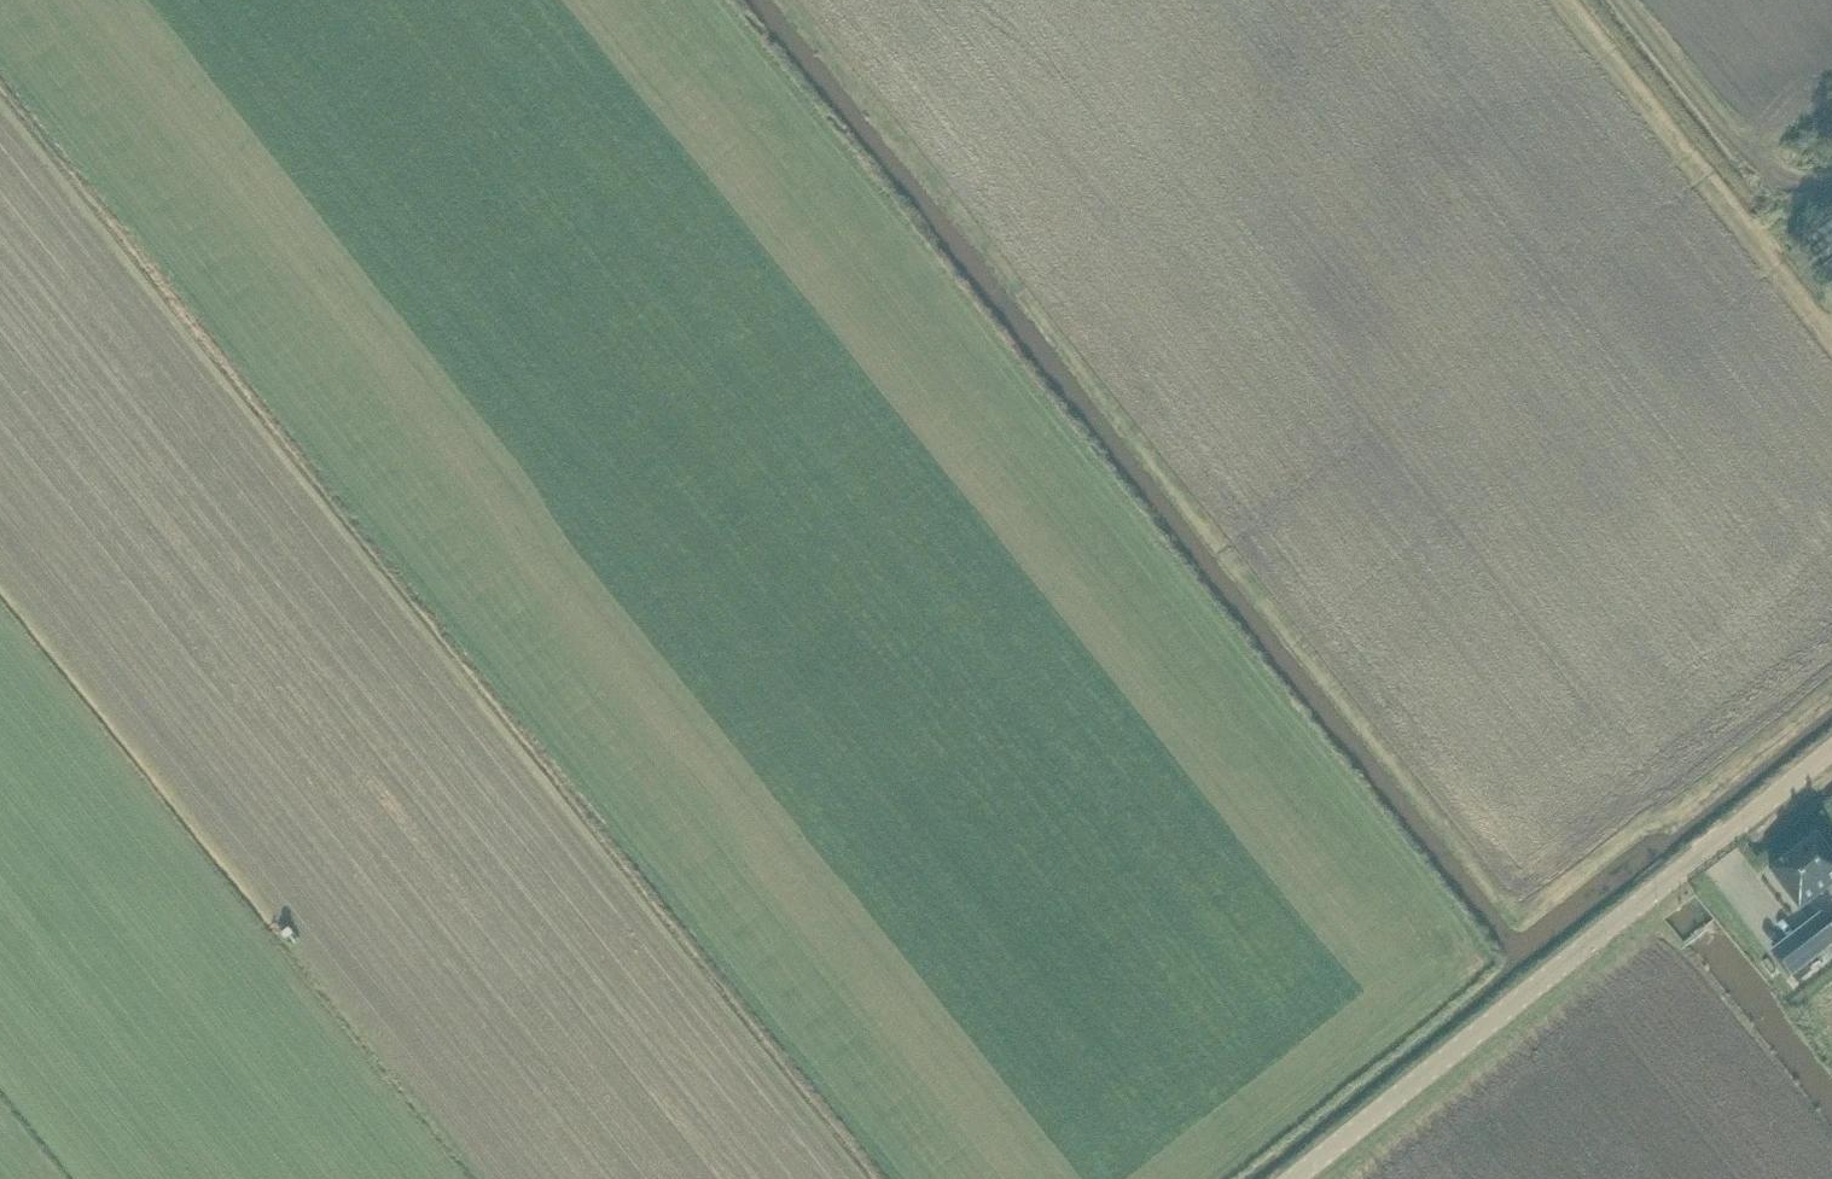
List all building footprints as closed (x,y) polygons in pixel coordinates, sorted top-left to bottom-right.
[(1769,874),(1798,912),(1831,886),(1831,861),(1815,839),(1769,874)] [(1810,927),(1772,956),(1790,980),(1828,951),(1810,927)]
